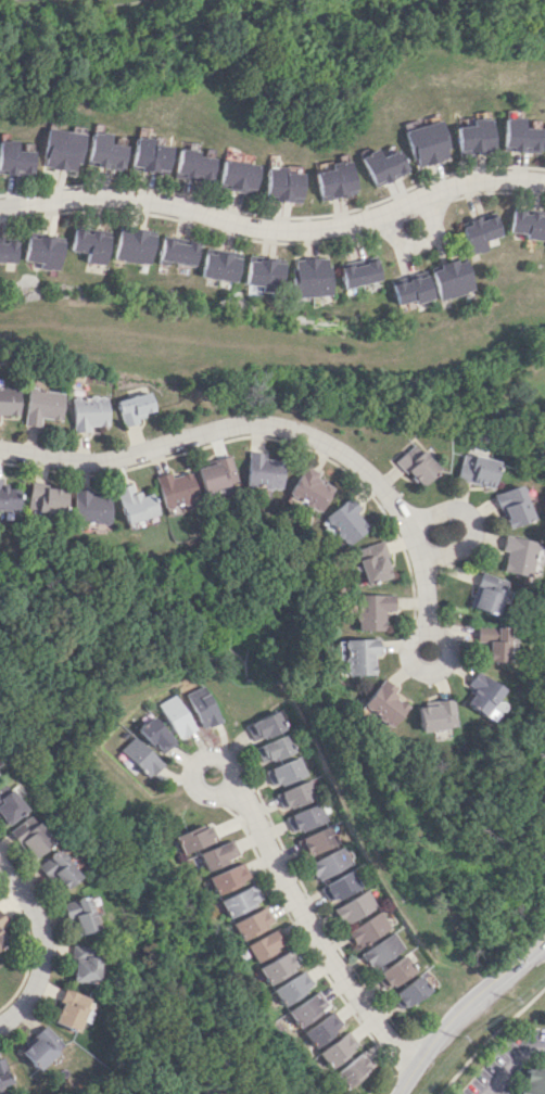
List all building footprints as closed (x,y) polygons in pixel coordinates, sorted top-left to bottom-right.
[(537,152),(538,128),(521,127),(522,117),(503,116),(501,151),(537,152)] [(492,151),(488,117),(469,119),(469,124),(453,126),(457,155),(492,151)] [(402,129),(412,167),(447,159),(438,120),(402,129)] [(74,170),(74,161),(81,162),(83,132),(44,129),(41,168),(74,170)] [(86,164),(122,169),(125,146),(109,143),(110,133),(90,130),(86,164)] [(170,143),(134,138),(130,165),(140,166),(139,170),(165,174),(170,143)] [(16,150),(16,140),(0,140),(0,173),(31,174),(32,150),(16,150)] [(210,181),(212,157),(196,156),(196,150),(176,148),(173,178),(210,181)] [(358,156),(372,186),(404,171),(394,149),(378,156),(375,149),(358,156)] [(253,191),(257,164),(221,159),(217,186),(253,191)] [(331,168),(314,172),(319,201),(346,195),(345,190),(353,189),(348,160),(330,163),(331,168)] [(301,201),(301,169),(265,168),(264,201),(301,201)] [(513,210),(510,234),(544,239),(544,214),(513,210)] [(469,254),(488,250),(486,239),(501,235),(497,215),(462,223),(469,254)] [(72,250),(89,253),(88,262),(107,264),(111,233),(75,228),(72,250)] [(156,233),(120,228),(116,259),(152,264),(156,233)] [(29,235),(26,260),(43,263),(42,268),(61,270),(65,239),(29,235)] [(197,265),(199,243),(162,239),(160,261),(197,265)] [(18,241),(0,241),(0,262),(18,262),(18,241)] [(207,250),(203,275),(238,281),(242,256),(207,250)] [(248,286),(284,288),(286,258),(249,256),(248,286)] [(382,279),(376,256),(341,264),(347,288),(382,279)] [(467,258),(432,268),(442,300),(476,290),(467,258)] [(435,298),(427,270),(392,281),(399,305),(417,299),(418,303),(435,298)] [(17,416),(18,387),(0,387),(0,415),(17,416)] [(60,420),(63,392),(27,388),(23,425),(38,426),(39,418),(60,420)] [(122,426),(140,422),(138,416),(154,412),(150,392),(116,399),(122,426)] [(87,426),(107,425),(106,396),(71,397),(72,431),(88,431),(87,426)] [(438,471),(417,443),(396,458),(417,486),(438,471)] [(245,485),(280,489),(283,460),(264,458),(264,453),(248,451),(245,485)] [(490,488),(497,462),(463,452),(456,479),(490,488)] [(202,491),(237,482),(229,456),(195,466),(202,491)] [(315,477),(317,472),(304,464),(286,494),(317,513),(333,488),(315,477)] [(153,476),(162,509),(196,499),(188,471),(170,477),(169,472),(153,476)] [(23,509),(59,516),(64,490),(28,483),(23,509)] [(123,524),(155,513),(148,492),(135,497),(130,483),(111,489),(123,524)] [(492,493),(504,527),(530,519),(518,484),(492,493)] [(15,510),(16,488),(0,487),(0,510),(15,510)] [(106,523),(105,495),(87,495),(87,490),(70,490),(71,523),(106,523)] [(342,546),(367,527),(356,511),(360,508),(351,497),(321,518),(342,546)] [(498,570),(525,577),(533,542),(501,534),(497,550),(503,551),(498,570)] [(353,550),(364,584),(391,576),(380,541),(353,550)] [(467,605),(491,615),(505,582),(481,572),(467,605)] [(392,594),(354,594),(353,630),(382,630),(382,610),(392,610),(392,594)] [(510,639),(503,639),(504,627),(473,626),(473,641),(483,642),(483,661),(509,662),(510,639)] [(342,675),(371,674),(371,655),(376,654),(376,638),(342,639),(342,675)] [(498,690),(473,669),(463,681),(471,688),(460,702),(477,716),(498,690)] [(406,705),(379,681),(359,703),(386,727),(406,705)] [(203,729),(221,721),(204,685),(187,693),(203,729)] [(197,728),(176,695),(160,704),(181,738),(197,728)] [(451,728),(449,700),(414,701),(415,730),(451,728)] [(245,723),(251,741),(283,729),(277,712),(245,723)] [(163,755),(178,743),(156,716),(142,727),(163,755)] [(293,750),(286,734),(254,747),(260,764),(293,750)] [(166,764),(137,736),(124,750),(153,777),(166,764)] [(304,776),(299,758),(264,769),(269,786),(304,776)] [(311,798),(304,781),(274,793),(280,808),(292,803),(293,806),(311,798)] [(4,826),(26,809),(10,789),(0,797),(0,821),(4,826)] [(291,834),(324,819),(316,802),(283,817),(291,834)] [(23,829),(14,837),(32,859),(52,842),(31,815),(19,824),(23,829)] [(178,836),(186,853),(218,839),(211,822),(178,836)] [(334,843),(327,825),(294,839),(301,856),(334,843)] [(207,869),(239,856),(232,839),(200,853),(207,869)] [(306,863),(315,880),(350,863),(341,846),(306,863)] [(78,877),(58,849),(39,863),(60,891),(78,877)] [(210,877),(218,894),(250,879),(243,862),(210,877)] [(325,903),(358,887),(350,871),(318,886),(325,903)] [(229,916),(262,901),(254,884),(221,900),(229,916)] [(332,908),(342,926),(375,906),(365,889),(332,908)] [(96,928),(86,896),(61,903),(65,919),(73,917),(78,934),(96,928)] [(274,923),(266,906),(234,921),(242,939),(274,923)] [(346,928),(354,946),(389,930),(381,912),(346,928)] [(272,947),(283,943),(278,930),(247,942),(255,961),(274,953),(272,947)] [(364,950),(374,966),(403,948),(392,932),(364,950)] [(84,945),(70,944),(69,981),(94,982),(95,954),(84,954),(84,945)] [(259,967),(269,983),(299,966),(290,950),(259,967)] [(414,971),(405,955),(377,972),(386,988),(414,971)] [(313,986),(303,970),(273,989),(283,1004),(313,986)] [(399,1010),(430,991),(419,975),(389,995),(399,1010)] [(87,998),(63,988),(49,1021),(73,1032),(78,1020),(84,1022),(89,1012),(82,1009),(87,998)] [(288,1008),(296,1025),(328,1009),(319,992),(288,1008)] [(303,1029),(312,1045),(342,1029),(333,1013),(303,1029)] [(60,1045),(42,1026),(16,1051),(34,1070),(60,1045)] [(318,1053),(329,1068),(346,1055),(343,1052),(355,1043),(346,1031),(318,1053)] [(333,1073),(345,1088),(374,1065),(362,1050),(333,1073)] [(524,1067),(522,1089),(520,1089),(520,1093),(544,1093),(544,1069),(524,1067)]
